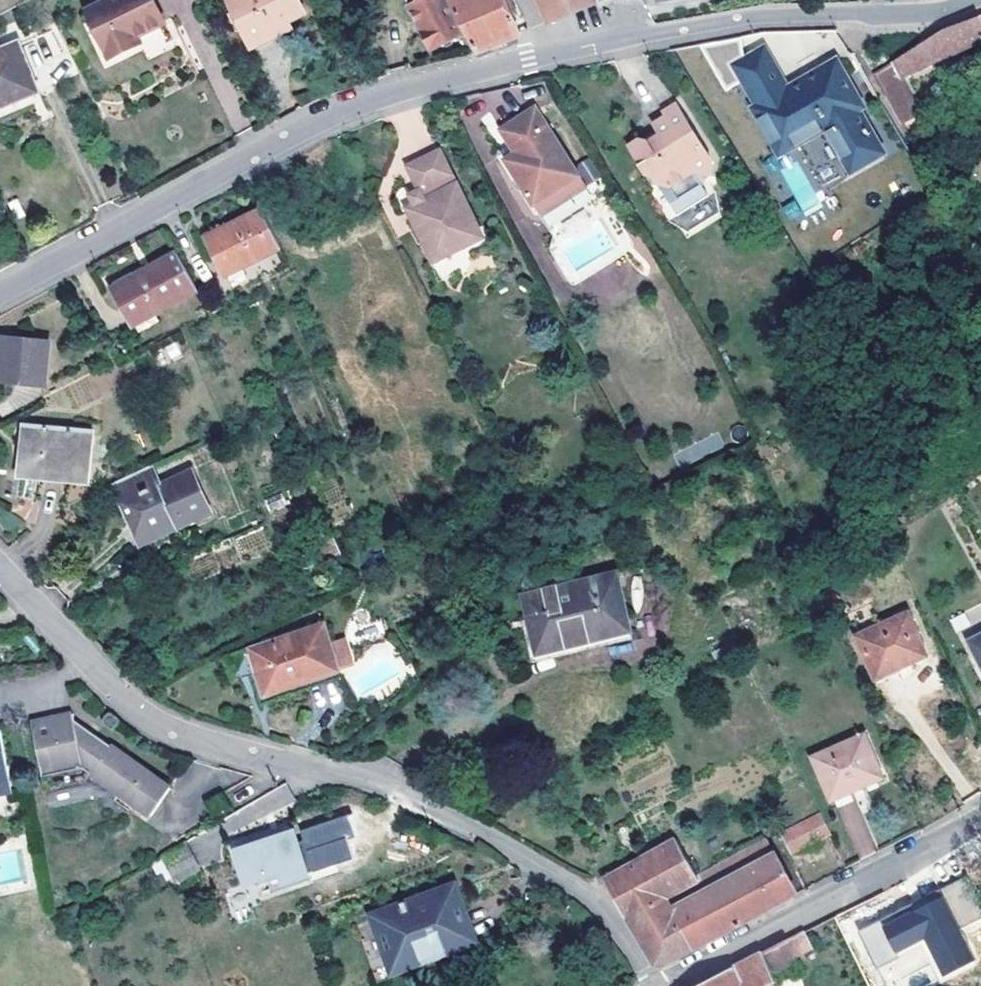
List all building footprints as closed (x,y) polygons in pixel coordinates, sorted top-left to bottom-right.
[(89,11),(113,57),(143,42),(141,37),(168,23),(156,0),(111,0),(89,11)] [(249,43),(307,14),(299,0),(227,0),(249,43)] [(431,49),(462,35),(444,0),(407,0),(431,49)] [(451,1),(478,53),(523,35),(507,0),(454,0),(451,1)] [(550,24),(596,5),(594,0),(539,0),(550,24)] [(890,62),(899,82),(980,42),(980,14),(942,29),(890,62)] [(38,91),(18,43),(0,50),(0,107),(38,91)] [(859,106),(835,62),(785,91),(763,52),(736,68),(758,107),(754,110),(779,154),(825,127),(850,170),(881,153),(856,108),(859,106)] [(890,62),(871,75),(883,97),(902,87),(899,82),(890,62)] [(902,87),(883,97),(900,125),(917,115),(902,87)] [(533,105),(498,128),(513,152),(503,159),(537,215),(585,185),(533,105)] [(640,140),(631,146),(649,177),(656,178),(679,218),(711,200),(704,188),(707,178),(711,179),(714,164),(676,105),(664,112),(668,118),(656,125),(662,136),(649,145),(640,140)] [(483,230),(442,148),(410,163),(422,187),(426,196),(413,202),(407,206),(433,262),(465,247),(465,240),(483,230)] [(585,185),(600,178),(591,157),(576,163),(585,185)] [(426,196),(422,187),(417,189),(413,191),(413,202),(426,196)] [(781,207),(790,222),(802,215),(794,200),(781,207)] [(280,248),(261,210),(207,237),(225,274),(280,248)] [(465,240),(465,247),(485,236),(483,230),(465,240)] [(141,279),(115,293),(133,325),(199,290),(176,252),(138,273),(141,279)] [(141,279),(138,273),(112,287),(115,293),(141,279)] [(2,361),(45,364),(47,348),(4,343),(2,361)] [(45,364),(2,361),(0,376),(44,380),(45,364)] [(86,482),(91,431),(24,425),(19,476),(86,482)] [(138,518),(148,540),(186,523),(185,518),(207,507),(192,474),(163,488),(152,465),(120,480),(128,498),(120,502),(129,522),(138,518)] [(120,480),(111,484),(120,502),(128,498),(120,480)] [(138,518),(129,522),(139,544),(148,540),(138,518)] [(619,569),(525,592),(538,644),(568,636),(571,643),(634,627),(619,569)] [(636,634),(634,627),(571,643),(540,651),(538,644),(525,592),(518,593),(535,659),(636,634)] [(856,636),(874,678),(925,655),(907,614),(856,636)] [(337,670),(322,625),(250,650),(264,695),(337,670)] [(980,666),(980,635),(968,641),(980,666)] [(568,636),(538,644),(540,651),(571,643),(568,636)] [(87,782),(114,798),(160,825),(178,797),(78,735),(76,727),(36,736),(46,790),(87,782)] [(865,732),(814,755),(831,792),(829,793),(831,796),(883,773),(865,732)] [(15,803),(3,742),(0,742),(0,806),(15,803)] [(87,782),(46,790),(52,821),(106,810),(114,798),(87,782)] [(224,815),(232,831),(295,802),(287,786),(224,815)] [(855,858),(874,851),(858,801),(839,807),(855,858)] [(830,829),(820,809),(782,829),(793,848),(830,829)] [(282,871),(285,882),(307,875),(304,865),(307,864),(305,860),(302,861),(293,834),(236,852),(246,883),(282,871)] [(762,838),(694,874),(681,880),(682,883),(689,897),(770,854),(762,838)] [(662,893),(682,883),(681,880),(694,874),(675,839),(604,878),(641,940),(654,961),(660,963),(692,946),(662,893)] [(183,840),(159,854),(172,884),(199,868),(183,840)] [(223,856),(233,886),(246,883),(236,852),(223,856)] [(689,897),(682,883),(662,893),(692,946),(771,904),(794,892),(773,852),(770,854),(689,897)] [(310,882),(307,875),(285,882),(287,889),(310,882)] [(941,888),(960,927),(980,917),(980,908),(966,876),(941,888)] [(453,889),(374,918),(394,970),(474,939),(453,889)] [(925,942),(941,977),(974,962),(943,893),(859,930),(874,964),(925,942)] [(785,939),(740,961),(691,985),(762,985),(773,979),(770,972),(795,960),(785,939)]
